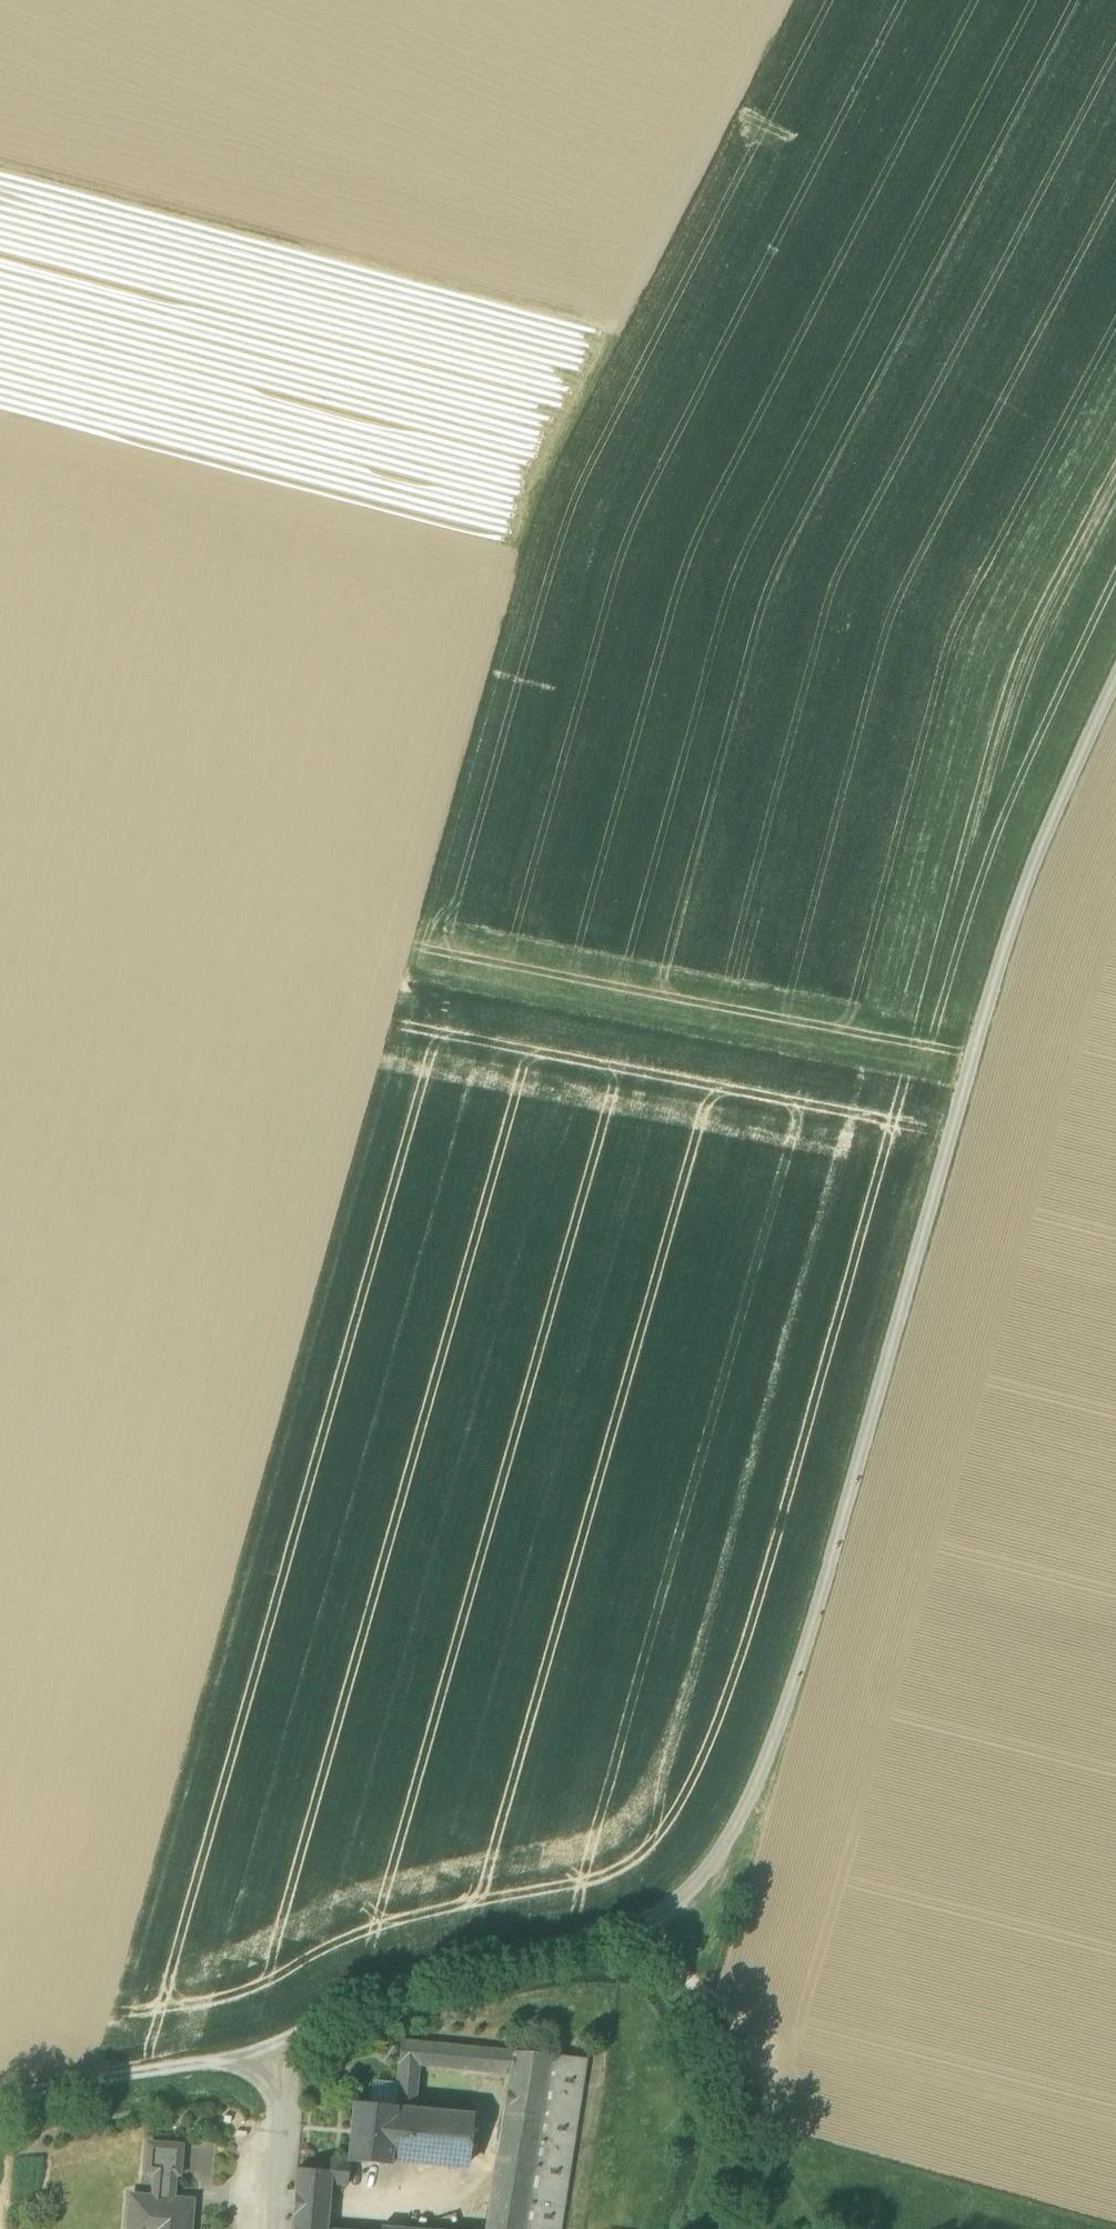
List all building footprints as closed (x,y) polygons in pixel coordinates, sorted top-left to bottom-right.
[(395,2108),(396,2109),(414,2110),(419,2067),(510,2076),(513,2053),(401,2042),(395,2108)] [(513,2053),(510,2076),(487,2228),(525,2228),(552,2056),(513,2053)] [(552,2056),(525,2228),(561,2228),(587,2060),(552,2056)] [(350,2163),(390,2167),(391,2158),(396,2109),(395,2108),(353,2104),(348,2161),(348,2162),(350,2163)] [(474,2116),(414,2110),(396,2109),(391,2158),(469,2167),(474,2116)] [(174,2175),(178,2175),(180,2149),(150,2146),(147,2173),(157,2174),(174,2175)] [(330,2185),(348,2187),(350,2163),(348,2162),(348,2161),(331,2159),(329,2172),(331,2172),(330,2185)] [(295,2195),(329,2198),(330,2185),(331,2172),(329,2172),(297,2170),(295,2195)] [(191,2203),(171,2202),(174,2175),(157,2174),(154,2200),(131,2198),(128,2228),(135,2228),(189,2228),(191,2203)] [(295,2195),(294,2213),(327,2216),(329,2198),(295,2195)] [(327,2216),(294,2213),(294,2217),(293,2228),(326,2228),(327,2216)]
